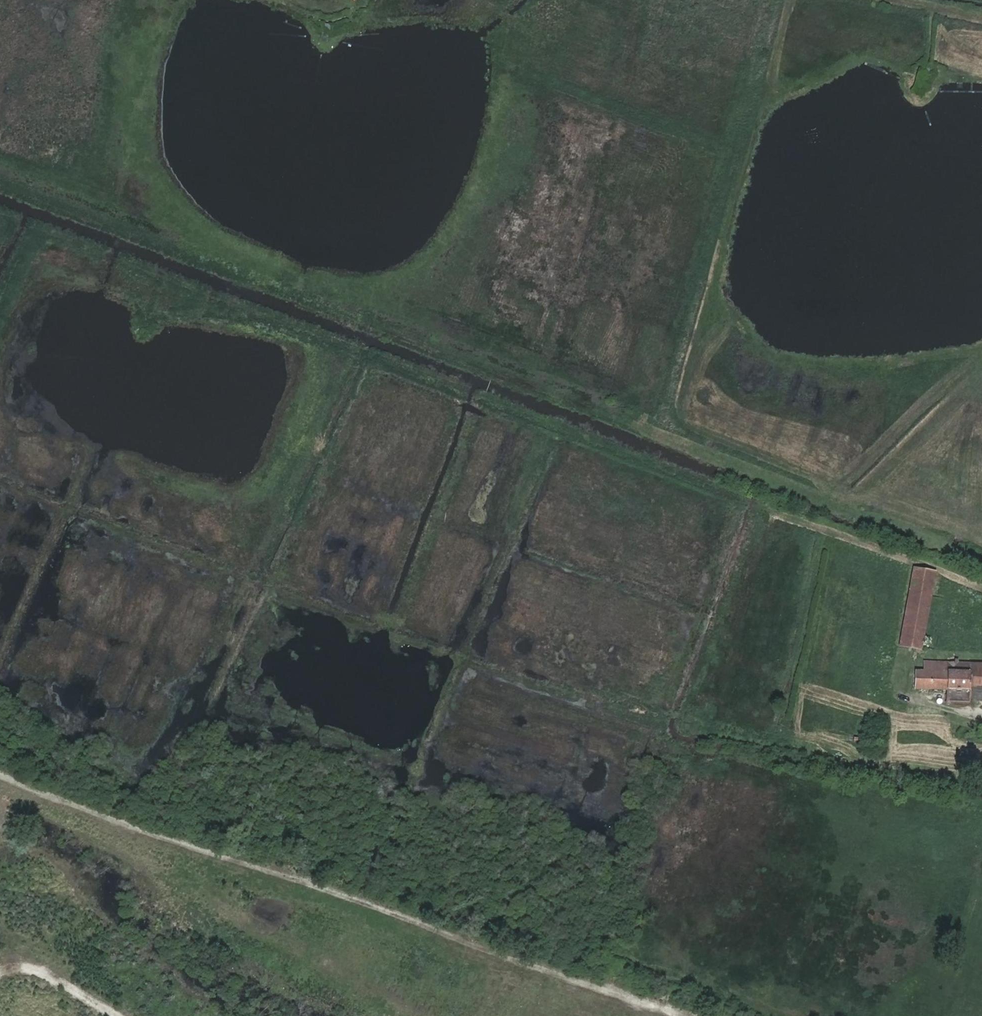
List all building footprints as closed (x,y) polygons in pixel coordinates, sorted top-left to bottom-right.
[(901,605),(895,643),(901,644),(901,645),(922,649),(936,571),(914,567),(906,606),(901,605)] [(948,701),(971,702),(971,684),(972,662),(926,659),(925,668),(917,668),(917,687),(947,689),(948,701)] [(972,662),(971,684),(981,685),(981,662),(972,662)] [(252,875),(250,880),(264,885),(266,880),(252,875)] [(326,898),(324,903),(337,908),(339,903),(326,898)] [(350,908),(349,913),(363,917),(364,912),(350,908)] [(300,927),(298,932),(310,937),(312,931),(300,927)]
